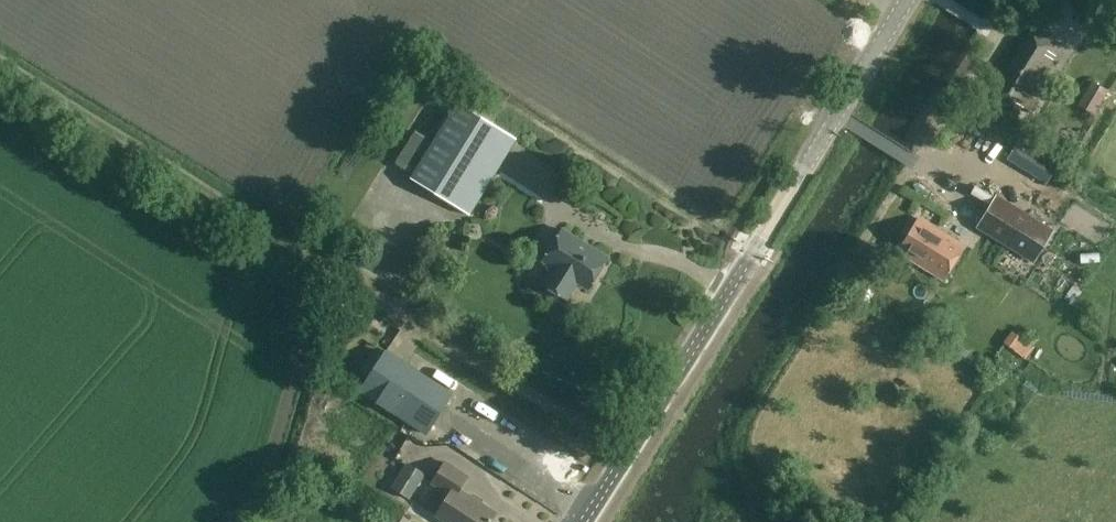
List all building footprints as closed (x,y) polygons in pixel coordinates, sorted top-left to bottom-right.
[(1028,95),(1060,45),(1036,30),(993,100),(1016,114),(1021,107),(1028,95)] [(1095,116),(1109,93),(1093,83),(1079,107),(1095,116)] [(473,215),(519,140),(459,103),(434,143),(417,132),(396,165),(414,175),(412,178),(473,215)] [(1036,160),(1030,170),(1045,178),(1051,169),(1054,164),(1039,155),(1036,160)] [(945,280),(966,248),(920,219),(899,252),(945,280)] [(589,290),(608,258),(562,230),(543,261),(553,268),(542,285),(567,300),(577,283),(589,290)] [(1018,256),(1016,255),(1015,254),(1010,251),(998,268),(1009,276),(1032,291),(1044,273),(1029,264),(1021,258),(1018,256)] [(950,308),(959,321),(973,310),(964,298),(950,308)] [(1033,347),(1012,331),(1004,342),(1024,358),(1033,347)] [(426,439),(454,394),(385,351),(357,396),(426,439)] [(411,500),(426,475),(408,463),(392,488),(411,500)] [(460,491),(468,478),(444,463),(431,483),(449,494),(436,515),(447,521),(491,521),(496,513),(481,504),(483,500),(472,494),(470,497),(460,491)]
